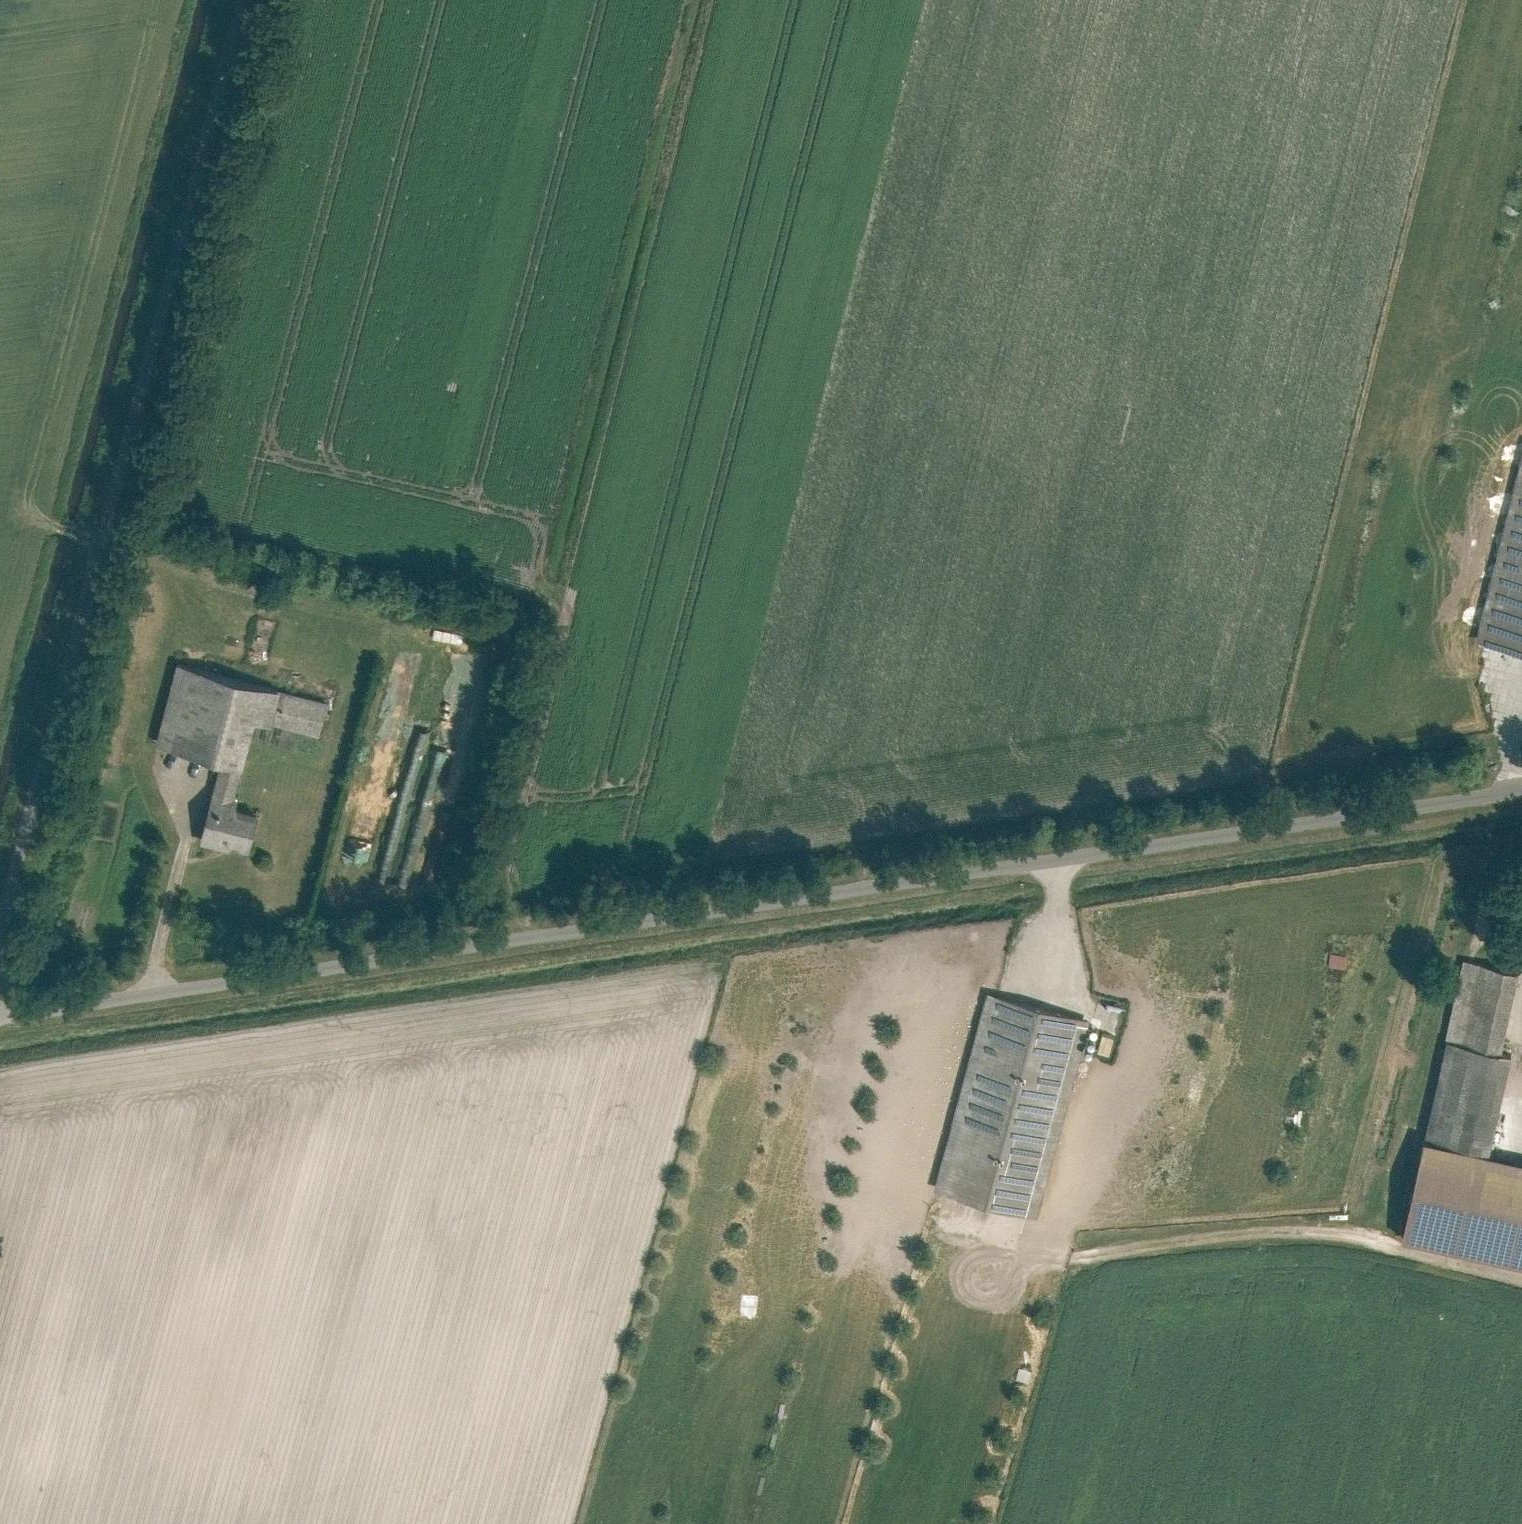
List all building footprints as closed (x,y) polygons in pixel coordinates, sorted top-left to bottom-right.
[(1469,634),(1521,649),(1521,438),(1469,634)] [(332,703),(171,663),(153,735),(212,750),(192,829),(260,846),(271,800),(245,794),(260,734),(320,749),(332,703)] [(1331,954),(1331,967),(1349,967),(1350,954),(1331,954)] [(1518,971),(1464,959),(1446,1039),(1501,1051),(1518,971)] [(1091,1011),(986,982),(932,1180),(1037,1209),(1091,1011)] [(1501,1051),(1446,1039),(1423,1140),(1488,1154),(1511,1054),(1501,1051)] [(1420,1139),(1398,1239),(1521,1267),(1521,1161),(1488,1154),(1423,1140),(1420,1139)]
